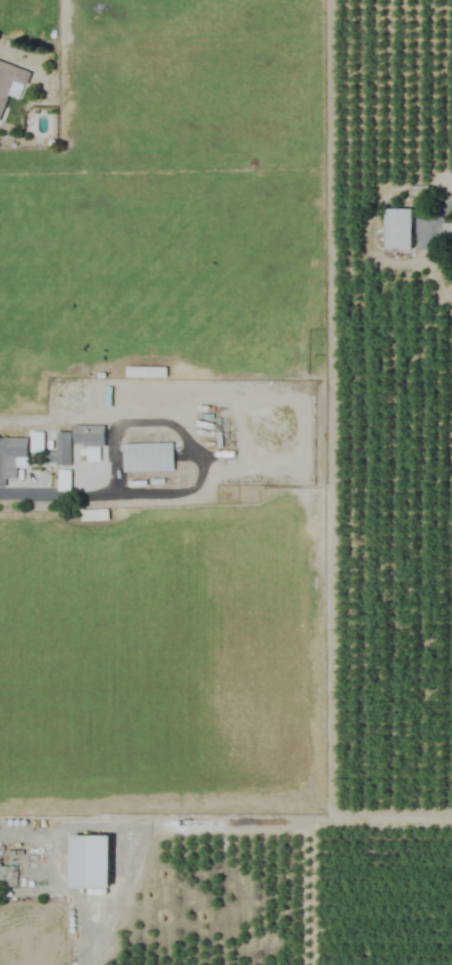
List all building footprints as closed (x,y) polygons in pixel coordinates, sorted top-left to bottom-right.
[(12,81),(26,86),(31,70),(0,60),(0,120),(12,81)] [(411,208),(385,208),(385,248),(411,248),(411,208)] [(166,377),(166,366),(125,366),(125,377),(166,377)] [(104,425),(72,425),(72,446),(104,446),(104,425)] [(55,451),(47,451),(47,463),(69,463),(69,431),(55,431),(55,451)] [(33,449),(43,448),(41,432),(31,433),(33,449)] [(0,437),(0,486),(5,486),(5,478),(15,478),(15,466),(27,466),(28,438),(0,437)] [(123,471),(173,471),(173,442),(123,442),(123,471)] [(81,510),(81,520),(107,520),(107,510),(81,510)] [(110,836),(71,836),(71,888),(110,888),(110,836)]
